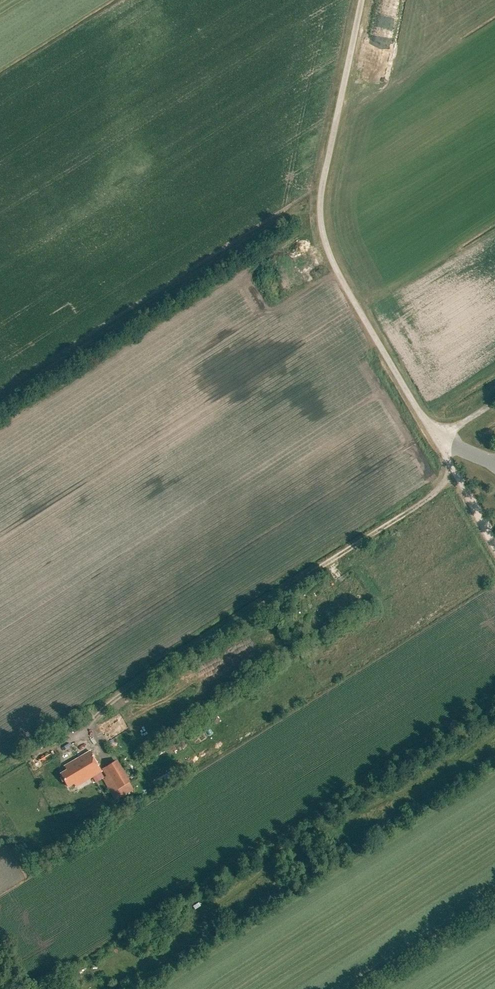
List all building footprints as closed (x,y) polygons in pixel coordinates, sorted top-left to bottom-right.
[(148,755),(152,760),(165,752),(161,747),(148,755)] [(92,777),(101,771),(89,750),(64,766),(66,770),(60,773),(67,786),(73,783),(75,787),(92,777)] [(114,791),(128,781),(115,760),(101,769),(114,791)] [(101,771),(92,777),(95,783),(104,777),(101,771)]
